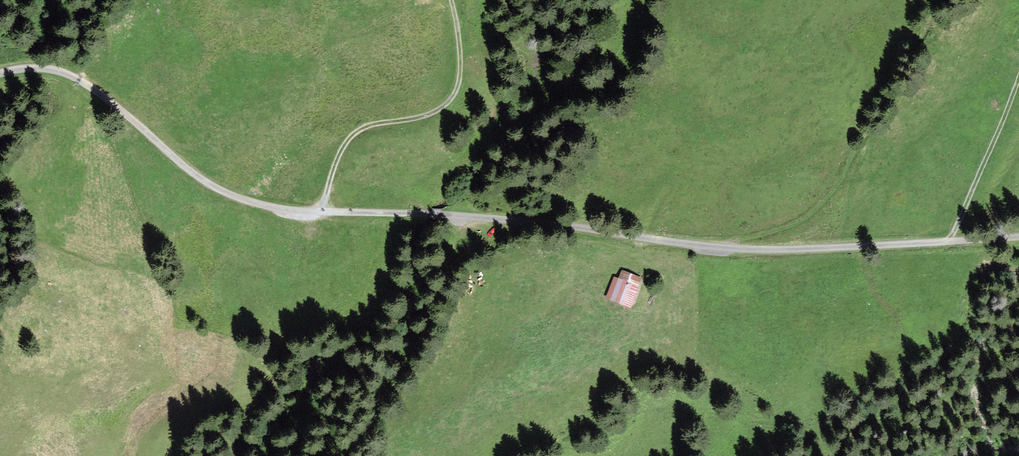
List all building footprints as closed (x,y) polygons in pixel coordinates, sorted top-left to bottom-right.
[(624,270),(611,301),(635,311),(648,280),(624,270)]
